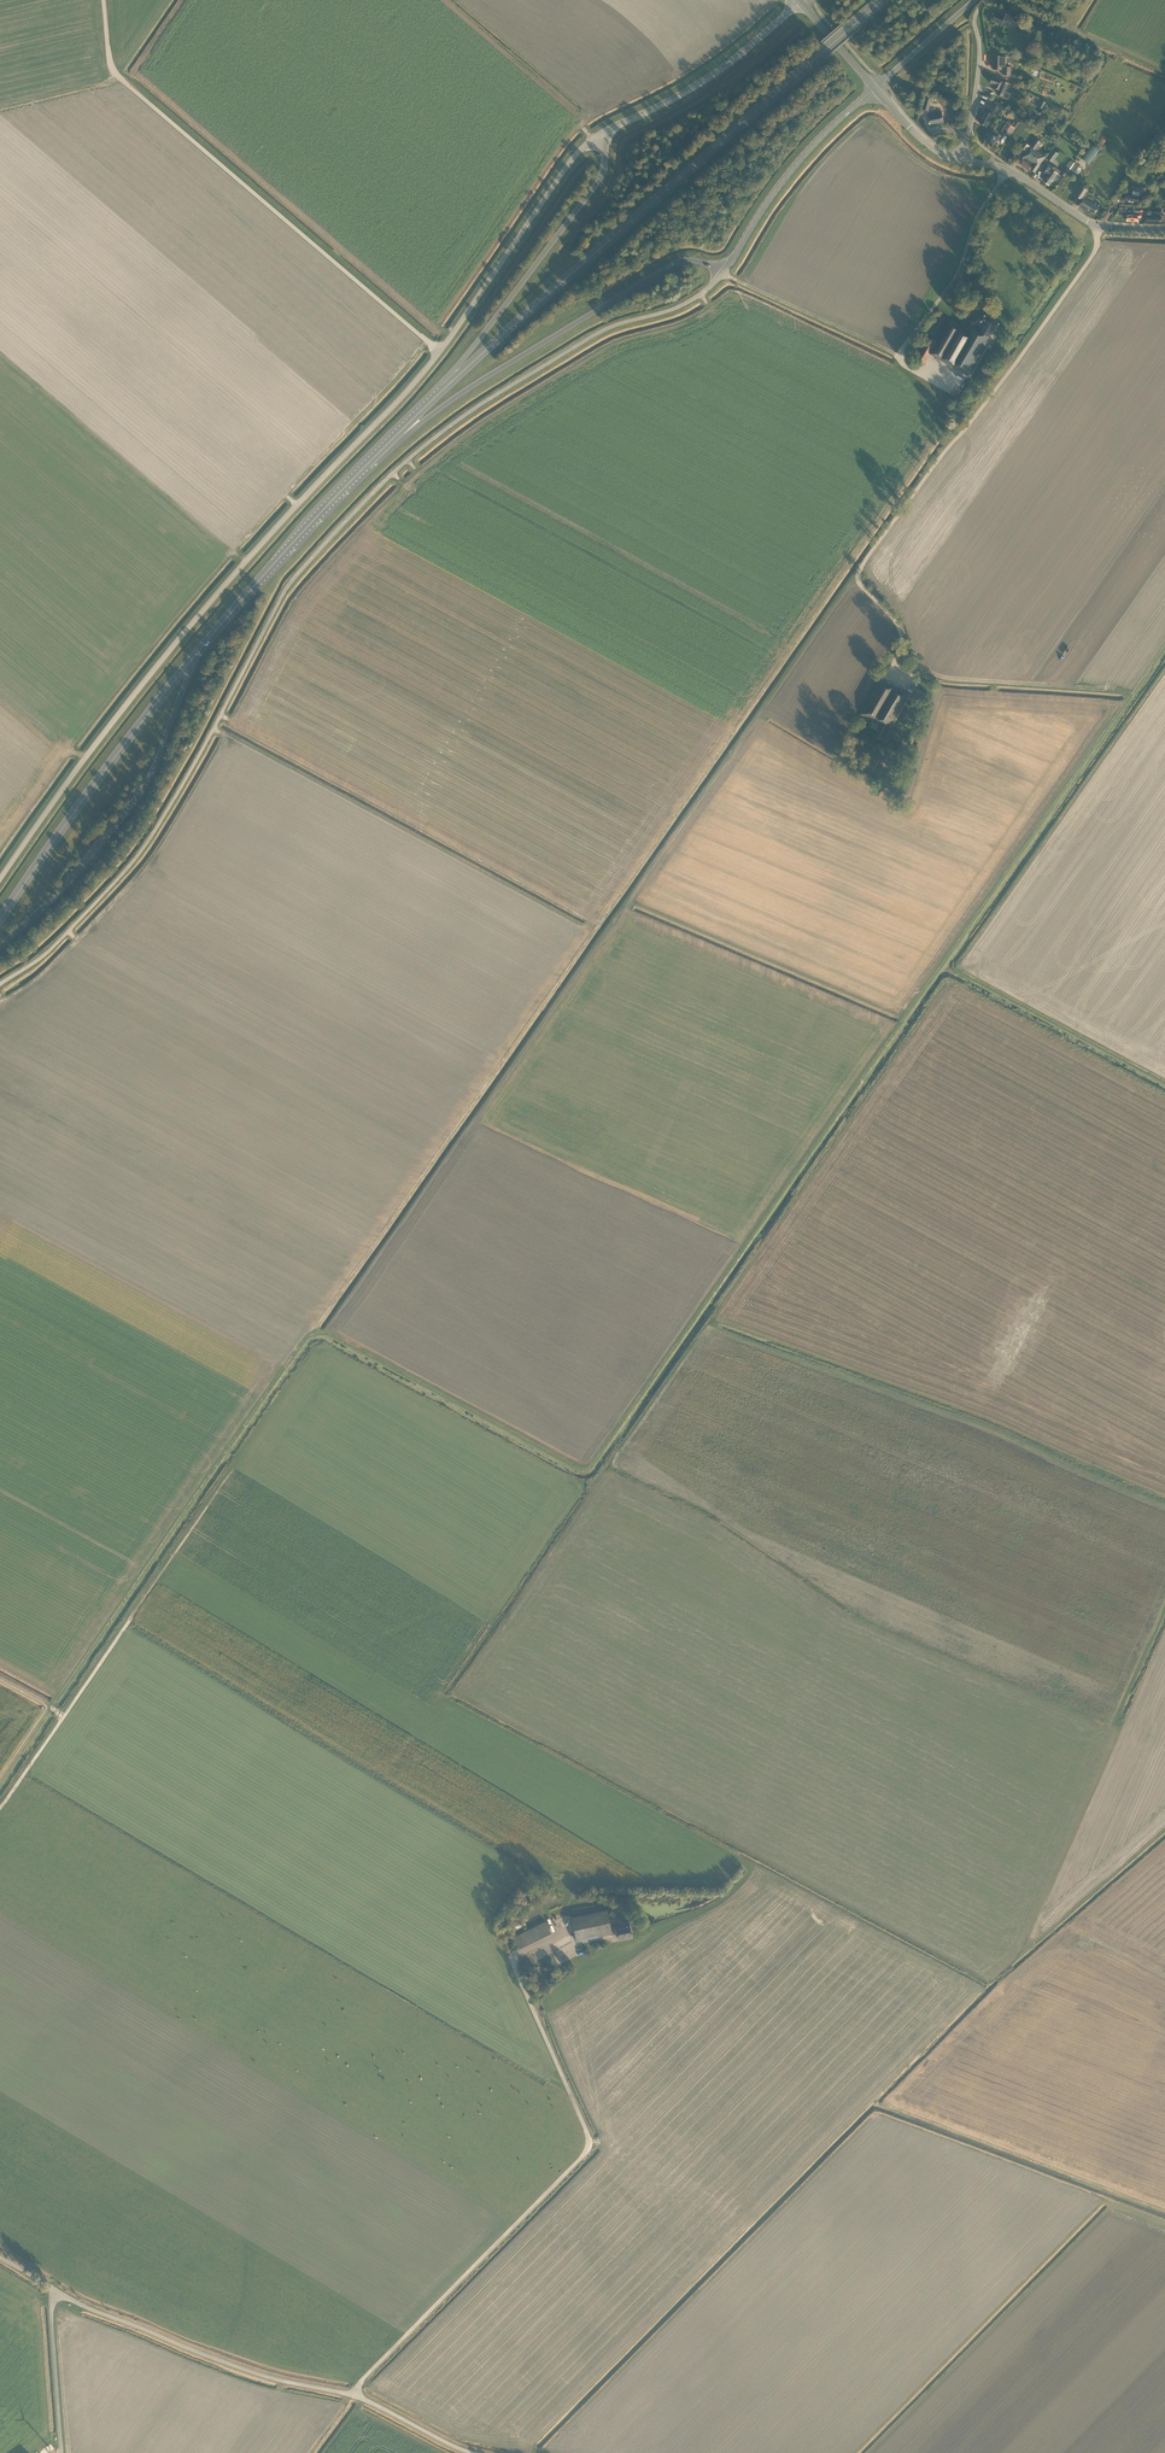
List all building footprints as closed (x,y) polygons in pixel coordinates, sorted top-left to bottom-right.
[(1005,11),(1003,15),(994,11),(991,19),(998,22),(998,23),(1005,25),(1007,21),(1016,24),(1018,19),(1016,18),(1017,15),(1005,11)] [(1033,30),(1043,34),(1047,36),(1048,33),(1049,30),(1048,29),(1045,28),(1046,28),(1042,26),(1036,23),(1034,28),(1033,30)] [(1002,56),(995,55),(995,62),(993,62),(993,69),(1002,69),(1002,74),(1011,74),(1011,66),(1006,66),(1006,60),(1007,60),(1007,56),(1002,56)] [(997,94),(1008,99),(1010,93),(1005,91),(1008,82),(993,76),(990,83),(996,85),(995,88),(999,89),(997,94)] [(931,99),(926,97),(923,109),(928,110),(931,99)] [(1037,106),(1044,110),(1048,103),(1041,100),(1037,106)] [(986,106),(995,110),(997,105),(988,101),(986,106)] [(984,113),(982,112),(979,120),(980,121),(979,123),(987,126),(994,111),(986,108),(984,113)] [(944,122),(942,111),(928,114),(930,124),(944,122)] [(1008,122),(1002,130),(1010,135),(1015,127),(1012,125),(1008,122)] [(995,140),(997,141),(1001,136),(992,130),(988,135),(989,136),(986,141),(991,145),(995,140)] [(1041,141),(1037,138),(1019,163),(1029,171),(1031,169),(1035,172),(1045,157),(1035,149),(1041,141)] [(1030,145),(1024,141),(1020,147),(1026,151),(1030,145)] [(1091,143),(1081,156),(1088,163),(1099,149),(1091,143)] [(1052,162),(1058,153),(1054,150),(1047,158),(1052,162)] [(1060,175),(1052,169),(1053,167),(1048,163),(1042,171),(1047,175),(1043,180),(1049,185),(1052,180),(1053,181),(1056,177),(1058,178),(1060,175)] [(1079,166),(1075,163),(1071,169),(1075,172),(1079,166)] [(1065,167),(1061,173),(1065,176),(1069,170),(1065,167)] [(1088,210),(1095,214),(1099,207),(1093,204),(1094,204),(1089,201),(1089,200),(1083,196),(1088,189),(1080,185),(1074,195),(1081,200),(1078,205),(1087,211),(1088,210)] [(1125,200),(1137,203),(1140,192),(1133,191),(1133,192),(1127,190),(1125,200)] [(1161,223),(1161,222),(1164,222),(1164,216),(1161,215),(1161,208),(1153,208),(1152,215),(1146,215),(1145,222),(1161,223)] [(1140,209),(1128,209),(1127,209),(1127,210),(1127,221),(1138,221),(1138,218),(1140,218),(1140,217),(1140,210),(1140,209)] [(967,329),(948,318),(935,340),(931,338),(918,359),(924,363),(929,353),(969,375),(988,343),(987,342),(990,337),(989,337),(992,331),(997,334),(1000,330),(996,328),(1000,322),(985,314),(981,322),(983,322),(980,327),(971,322),(967,329)] [(399,421),(393,427),(396,430),(402,424),(399,421)] [(880,724),(875,733),(874,735),(882,739),(883,737),(890,724),(892,725),(910,694),(880,679),(860,714),(880,724)] [(612,1933),(607,1908),(571,1916),(576,1940),(612,1933)] [(526,1925),(524,1918),(514,1922),(516,1929),(526,1925)] [(541,1938),(552,1933),(546,1920),(535,1925),(541,1938)] [(616,1925),(618,1938),(631,1936),(629,1923),(616,1925)] [(557,1952),(553,1955),(558,1964),(562,1961),(557,1952)]
